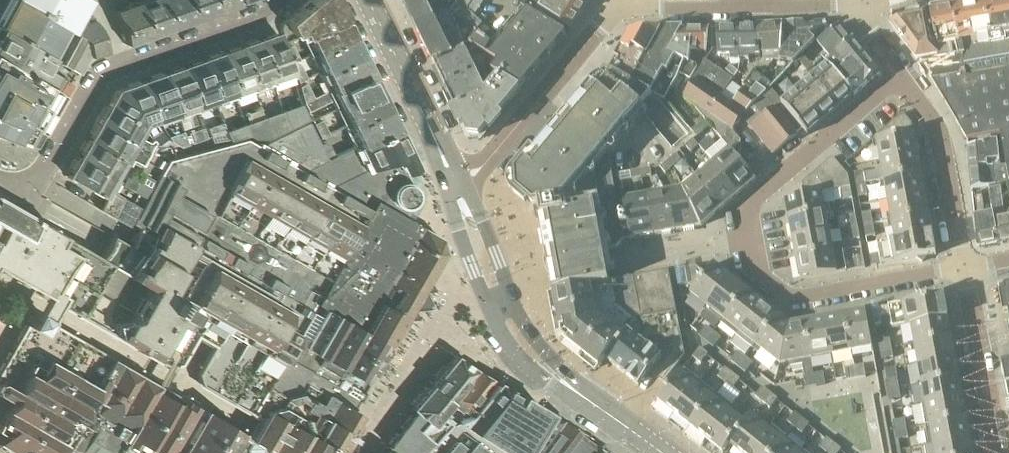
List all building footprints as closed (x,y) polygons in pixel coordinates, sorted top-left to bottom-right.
[(41,53),(57,25),(63,29),(63,28),(14,0),(7,0),(0,12),(0,29),(41,53)] [(63,28),(64,27),(74,33),(74,34),(80,37),(88,56),(88,55),(103,50),(104,50),(96,26),(79,2),(80,0),(14,0),(63,28)] [(133,1),(145,35),(146,35),(160,29),(160,30),(166,28),(165,28),(168,27),(158,0),(135,0),(133,1)] [(168,27),(169,27),(183,22),(188,20),(190,19),(183,0),(158,0),(168,27)] [(213,11),(209,0),(183,0),(190,19),(191,19),(205,14),(206,14),(211,12),(213,11)] [(213,11),(214,11),(228,6),(233,4),(237,2),(236,0),(209,0),(213,11)] [(340,20),(337,13),(339,13),(333,0),(308,0),(282,21),(281,22),(280,24),(280,25),(279,26),(279,28),(279,29),(281,35),(288,32),(292,30),(296,39),(302,36),(322,26),(328,26),(340,20)] [(435,65),(435,66),(436,66),(436,67),(466,52),(472,48),(469,46),(474,36),(477,39),(480,38),(475,35),(476,32),(483,24),(467,10),(473,0),(403,0),(435,65)] [(585,6),(575,0),(543,0),(538,8),(570,29),(585,6)] [(979,91),(985,90),(986,100),(1002,97),(1000,87),(1008,85),(1008,0),(990,0),(931,10),(939,57),(940,59),(922,61),(920,64),(932,81),(962,76),(966,94),(979,91)] [(143,36),(145,35),(133,1),(111,9),(123,43),(125,43),(124,42),(138,37),(138,38),(143,36)] [(493,73),(497,75),(520,89),(521,87),(564,36),(563,35),(564,34),(523,9),(524,8),(523,8),(491,46),(480,38),(477,39),(474,36),(469,46),(472,48),(498,63),(493,73)] [(891,24),(917,60),(939,57),(931,10),(894,17),(891,24)] [(302,36),(311,54),(331,44),(336,44),(349,38),(347,34),(349,33),(344,24),(342,24),(340,20),(328,26),(322,26),(302,36)] [(782,25),(780,63),(787,63),(779,72),(783,76),(790,68),(790,67),(797,60),(802,54),(807,48),(812,44),(828,27),(826,22),(825,22),(782,25)] [(822,58),(829,64),(835,69),(843,60),(838,54),(853,40),(839,24),(826,35),(818,43),(826,53),(822,58)] [(782,25),(763,26),(763,61),(775,61),(775,62),(780,63),(782,25)] [(717,28),(718,52),(718,56),(729,56),(729,63),(740,63),(739,27),(717,28)] [(749,57),(760,56),(759,27),(739,27),(740,63),(749,63),(749,57)] [(679,77),(678,77),(679,74),(681,74),(687,62),(669,52),(683,28),(661,29),(632,83),(652,94),(665,101),(672,88),(673,89),(679,77)] [(687,62),(681,74),(689,79),(697,66),(688,61),(690,49),(706,51),(709,28),(683,28),(669,52),(687,62)] [(45,84),(62,94),(64,95),(65,94),(64,94),(70,84),(39,67),(46,55),(41,53),(0,29),(0,59),(45,84)] [(609,70),(632,83),(661,29),(629,33),(609,70)] [(264,38),(255,41),(261,53),(260,56),(268,79),(269,79),(270,82),(279,79),(278,75),(290,71),(276,33),(274,34),(273,32),(263,35),(264,38)] [(80,37),(74,34),(57,62),(76,73),(77,73),(78,72),(77,72),(86,56),(87,56),(88,56),(80,37)] [(250,85),(268,79),(260,56),(261,53),(255,41),(255,38),(244,42),(245,44),(239,47),(243,59),(242,64),(250,85)] [(344,61),(357,55),(356,53),(357,52),(353,42),(351,42),(349,38),(336,44),(331,44),(311,54),(319,71),(340,61),(344,61)] [(846,80),(844,83),(854,95),(880,74),(853,40),(838,54),(843,60),(835,69),(846,80)] [(232,92),(250,85),(242,64),(243,59),(239,47),(237,47),(236,45),(225,49),(226,51),(220,53),(225,66),(224,70),(232,92)] [(288,55),(291,63),(298,60),(291,45),(285,48),(288,55)] [(472,48),(466,52),(436,67),(446,88),(484,67),(493,73),(498,63),(472,48)] [(212,99),(232,92),(224,70),(225,66),(220,53),(218,54),(217,52),(206,55),(207,58),(201,60),(205,72),(204,77),(212,99)] [(812,66),(802,54),(797,60),(807,71),(812,66)] [(316,73),(323,91),(348,79),(353,79),(366,73),(364,70),(366,70),(361,60),(360,60),(357,55),(344,61),(340,61),(319,71),(316,73)] [(188,65),(182,67),(186,79),(186,85),(193,106),(212,99),(204,77),(205,72),(201,60),(199,61),(198,58),(187,62),(188,65)] [(45,84),(0,59),(0,136),(13,141),(14,139),(32,146),(62,94),(45,84)] [(695,80),(707,89),(719,71),(705,61),(695,80)] [(298,63),(292,66),(291,66),(294,72),(296,81),(305,77),(298,63)] [(846,80),(835,69),(829,64),(827,65),(813,78),(839,108),(853,96),(854,95),(844,83),(846,80)] [(174,113),(193,106),(186,85),(186,79),(182,67),(180,68),(179,65),(169,69),(169,71),(162,74),(166,86),(166,91),(174,113)] [(707,89),(719,97),(737,72),(729,66),(723,74),(719,71),(707,89)] [(446,88),(456,109),(483,95),(497,75),(493,73),(484,67),(446,88)] [(550,272),(554,289),(552,290),(553,292),(554,292),(555,294),(563,338),(600,367),(606,359),(641,315),(634,277),(609,282),(605,264),(603,250),(617,248),(624,240),(617,201),(607,147),(645,102),(652,94),(632,83),(609,70),(605,68),(599,76),(592,84),(591,83),(590,84),(591,85),(559,123),(558,122),(557,123),(558,124),(526,162),(525,161),(524,162),(525,163),(514,177),(515,189),(528,201),(527,202),(529,203),(529,202),(534,205),(536,221),(541,220),(545,242),(544,242),(544,244),(545,243),(550,272)] [(745,88),(752,92),(763,76),(753,69),(742,86),(744,87),(745,88)] [(151,121),(174,113),(166,91),(166,86),(162,74),(161,74),(160,72),(150,76),(151,78),(139,82),(143,94),(143,99),(151,121)] [(732,106),(745,88),(744,87),(743,89),(732,82),(738,73),(737,72),(719,97),(732,106)] [(348,79),(323,91),(310,98),(302,101),(306,110),(333,98),(337,106),(356,97),(362,97),(375,91),(373,88),(375,88),(370,78),(368,78),(366,73),(353,79),(348,79)] [(480,137),(520,89),(497,75),(483,95),(456,109),(469,136),(480,137)] [(797,91),(823,121),(839,108),(813,78),(797,91)] [(144,123),(151,121),(143,99),(143,94),(139,82),(137,83),(137,80),(126,84),(127,86),(116,91),(106,107),(120,114),(123,117),(139,127),(140,129),(144,123)] [(704,120),(722,140),(731,150),(742,142),(733,131),(743,117),(751,127),(773,154),(797,135),(764,95),(767,91),(757,85),(752,93),(745,88),(732,107),(696,81),(692,85),(685,95),(684,97),(698,106),(696,108),(704,120)] [(301,101),(302,101),(310,98),(306,82),(297,85),(301,101)] [(337,106),(346,125),(366,115),(371,115),(383,109),(382,106),(383,106),(379,96),(377,96),(375,91),(362,97),(356,97),(337,106)] [(808,134),(823,121),(797,91),(783,103),(782,103),(782,104),(808,135),(809,134),(808,134)] [(298,103),(280,110),(286,128),(305,118),(298,103)] [(101,116),(97,123),(109,131),(114,135),(145,153),(149,143),(150,143),(147,139),(146,140),(137,135),(140,129),(139,127),(123,117),(120,114),(106,107),(104,105),(99,115),(101,116)] [(243,113),(246,121),(261,116),(258,107),(243,113)] [(346,125),(356,144),(394,126),(388,114),(386,114),(383,109),(371,115),(366,115),(346,125)] [(261,117),(268,136),(286,128),(280,110),(261,117)] [(881,160),(918,153),(912,123),(903,113),(872,139),(874,147),(879,147),(881,160)] [(261,117),(244,123),(249,136),(251,137),(266,138),(268,136),(261,117)] [(320,119),(312,123),(319,138),(327,134),(320,119)] [(709,126),(704,120),(691,131),(696,137),(709,126)] [(208,135),(224,129),(220,121),(205,126),(208,135)] [(140,252),(105,312),(111,333),(166,364),(177,361),(193,333),(200,337),(212,344),(195,372),(198,382),(257,416),(262,408),(276,404),(299,365),(306,369),(311,360),(294,351),(286,346),(311,302),(370,198),(402,216),(407,207),(409,203),(408,203),(410,201),(411,200),(412,198),(413,196),(413,194),(413,192),(413,190),(412,188),(411,186),(410,185),(409,183),(410,183),(404,170),(402,171),(387,157),(362,169),(357,160),(363,157),(357,144),(356,144),(332,155),(325,159),(318,144),(307,122),(264,143),(263,145),(258,142),(256,145),(245,139),(167,160),(154,182),(145,199),(132,220),(138,224),(152,231),(140,252)] [(91,134),(87,141),(99,148),(103,152),(125,165),(129,157),(140,163),(145,153),(114,135),(109,131),(97,123),(96,124),(94,123),(89,132),(91,134)] [(226,140),(246,134),(249,136),(244,123),(223,131),(226,140)] [(185,132),(189,142),(204,136),(201,126),(185,132)] [(394,126),(357,144),(363,157),(357,160),(362,169),(387,157),(402,171),(404,170),(413,166),(394,126)] [(178,146),(185,143),(180,130),(166,135),(169,140),(178,146)] [(158,131),(147,139),(150,143),(162,142),(164,139),(158,131)] [(685,146),(690,152),(698,145),(693,139),(685,146)] [(81,151),(77,158),(89,165),(93,169),(115,182),(125,165),(103,152),(99,148),(87,141),(86,141),(84,140),(78,150),(81,151)] [(731,150),(722,140),(707,154),(714,162),(713,163),(739,194),(756,179),(731,150)] [(968,145),(970,166),(989,164),(989,165),(1001,165),(998,140),(968,145)] [(318,144),(325,159),(332,155),(325,141),(318,144)] [(880,181),(921,173),(918,153),(881,160),(883,172),(879,173),(865,175),(866,183),(880,181)] [(668,161),(673,166),(681,160),(676,154),(668,161)] [(102,197),(96,207),(96,208),(125,224),(136,206),(110,191),(115,182),(93,169),(89,165),(77,158),(76,159),(74,157),(68,167),(71,168),(66,177),(67,177),(102,197)] [(833,157),(824,165),(843,187),(851,186),(849,175),(833,157)] [(673,166),(668,161),(660,168),(665,173),(673,166)] [(713,163),(697,178),(723,208),(739,194),(713,163)] [(1001,165),(989,165),(989,164),(970,166),(972,189),(1008,181),(1008,172),(1008,164),(1001,165)] [(789,218),(830,211),(829,203),(825,204),(822,191),(841,188),(843,187),(824,165),(802,183),(805,194),(786,197),(789,218)] [(640,170),(642,177),(652,175),(651,168),(640,170)] [(631,179),(642,177),(640,170),(630,171),(631,179)] [(864,171),(854,173),(856,185),(866,183),(864,171)] [(125,173),(119,184),(130,190),(145,199),(154,182),(140,174),(137,179),(125,173)] [(886,189),(888,200),(925,193),(921,173),(880,181),(882,190),(886,189)] [(697,178),(684,189),(702,226),(723,208),(697,178)] [(856,185),(859,197),(868,195),(866,183),(856,185)] [(843,200),(853,198),(851,186),(843,187),(841,188),(843,200)] [(1008,240),(1008,208),(1004,209),(1000,188),(993,189),(994,211),(999,242),(1008,240)] [(673,231),(702,226),(684,189),(666,192),(673,231)] [(977,246),(999,242),(994,211),(993,189),(989,190),(992,212),(984,214),(982,192),(972,193),(977,246)] [(651,235),(673,231),(666,192),(644,196),(651,235)] [(929,213),(925,193),(888,200),(891,212),(886,213),(887,221),(929,213)] [(651,235),(644,196),(617,201),(624,240),(651,235)] [(370,198),(311,302),(320,307),(382,342),(389,340),(403,316),(409,314),(408,308),(408,307),(422,303),(418,289),(419,288),(426,286),(424,280),(441,251),(440,247),(442,242),(438,240),(437,236),(402,216),(370,198)] [(40,293),(39,295),(31,309),(42,316),(51,301),(52,299),(111,333),(105,312),(140,252),(152,231),(138,224),(134,230),(126,245),(109,235),(103,244),(96,256),(45,226),(44,222),(40,223),(32,219),(30,218),(16,210),(16,209),(13,208),(12,207),(0,201),(0,271),(40,293)] [(831,218),(830,211),(789,218),(793,238),(830,231),(827,219),(831,218)] [(871,211),(861,213),(864,225),(873,223),(871,211)] [(932,233),(929,213),(887,221),(889,230),(894,229),(895,239),(896,240),(932,233)] [(846,216),(849,228),(858,226),(856,214),(846,216)] [(864,225),(866,237),(875,235),(873,223),(864,225)] [(860,238),(858,226),(849,228),(851,240),(860,238)] [(832,244),(830,231),(793,238),(797,258),(837,251),(836,243),(832,244)] [(871,266),(882,264),(917,258),(922,262),(926,256),(936,254),(932,233),(896,240),(895,239),(877,242),(879,254),(869,256),(871,266)] [(837,251),(797,258),(801,279),(847,271),(843,250),(837,251)] [(854,257),(856,269),(865,267),(863,255),(854,257)] [(706,305),(729,276),(714,264),(706,274),(696,266),(685,268),(688,283),(678,285),(679,286),(689,284),(695,289),(688,297),(694,302),(697,298),(706,305)] [(664,382),(685,356),(669,271),(634,277),(641,315),(606,359),(639,385),(650,371),(664,382)] [(720,322),(746,289),(729,276),(706,305),(718,315),(715,318),(720,322)] [(998,286),(1003,312),(1008,311),(1008,314),(1008,284),(998,286)] [(720,322),(736,335),(762,302),(746,289),(720,322)] [(908,302),(912,325),(948,318),(944,296),(934,297),(928,294),(916,296),(917,301),(908,302)] [(747,343),(753,347),(779,315),(762,302),(736,335),(737,335),(740,332),(750,340),(747,343)] [(893,328),(912,325),(908,302),(872,309),(875,325),(882,324),(881,318),(890,316),(893,328)] [(320,307),(294,351),(311,360),(306,369),(356,398),(370,374),(384,349),(382,342),(320,307)] [(67,447),(62,444),(80,413),(84,415),(115,361),(41,318),(42,316),(31,309),(0,363),(0,452),(64,452),(67,447)] [(866,310),(864,310),(844,314),(852,355),(859,353),(858,349),(873,347),(866,310)] [(852,355),(844,314),(824,318),(831,354),(844,352),(844,356),(852,355)] [(779,315),(753,347),(759,352),(761,349),(780,364),(790,324),(779,315)] [(831,354),(824,318),(805,321),(812,362),(819,361),(818,357),(831,354)] [(952,338),(948,318),(912,325),(914,337),(909,338),(910,346),(952,338)] [(790,324),(780,364),(790,362),(791,367),(803,364),(807,387),(817,386),(814,374),(813,374),(811,362),(812,362),(805,321),(790,324)] [(698,335),(704,341),(712,331),(705,326),(698,335)] [(712,331),(704,341),(711,346),(719,337),(712,331)] [(878,341),(880,350),(892,348),(890,338),(878,341)] [(917,352),(919,364),(955,357),(952,338),(910,346),(912,353),(917,352)] [(700,347),(693,357),(701,363),(709,354),(700,347)] [(892,348),(880,350),(882,359),(894,357),(892,348)] [(728,360),(735,366),(743,356),(735,350),(728,360)] [(395,452),(414,452),(445,419),(435,413),(445,400),(471,368),(452,354),(427,384),(408,407),(412,411),(387,446),(395,452)] [(743,356),(735,366),(743,372),(750,362),(743,356)] [(917,378),(918,385),(959,377),(955,357),(919,364),(921,376),(917,378)] [(62,444),(67,447),(77,452),(259,452),(259,451),(259,448),(258,445),(258,443),(256,442),(246,436),(199,409),(181,399),(177,396),(175,396),(167,391),(166,390),(161,387),(143,377),(115,361),(84,415),(80,413),(62,444)] [(854,366),(857,378),(866,377),(864,364),(854,366)] [(246,436),(256,442),(257,441),(274,451),(273,452),(337,452),(355,421),(352,410),(350,409),(356,398),(306,369),(299,365),(276,404),(262,408),(257,416),(246,436)] [(857,378),(854,366),(845,368),(847,380),(857,378)] [(718,377),(725,382),(733,373),(725,367),(718,377)] [(435,413),(445,419),(447,421),(467,413),(493,381),(490,379),(471,368),(445,400),(435,413)] [(658,400),(674,414),(701,381),(684,368),(658,400)] [(814,374),(817,386),(826,384),(824,372),(814,374)] [(740,379),(733,373),(725,382),(733,388),(740,379)] [(963,398),(959,377),(918,385),(922,405),(926,404),(963,398)] [(886,381),(887,390),(899,388),(898,379),(886,381)] [(447,421),(445,419),(414,452),(515,452),(538,415),(542,410),(493,381),(467,413),(447,421)] [(674,414),(690,426),(716,393),(701,381),(674,414)] [(755,396),(762,402),(770,392),(762,386),(755,396)] [(899,388),(887,390),(889,400),(901,397),(899,388)] [(777,398),(770,392),(762,402),(770,408),(777,398)] [(690,426),(706,439),(733,406),(716,393),(690,426)] [(924,418),(926,426),(967,418),(963,398),(926,404),(929,417),(924,418)] [(723,452),(730,445),(729,444),(748,419),(733,406),(706,439),(723,452)] [(771,424),(754,411),(748,419),(729,444),(730,445),(740,452),(748,452),(771,424)] [(795,428),(802,418),(795,412),(787,422),(795,428)] [(810,424),(802,418),(795,428),(802,433),(810,424)] [(932,432),(934,445),(970,438),(967,418),(926,426),(927,433),(932,432)] [(557,419),(552,420),(528,452),(553,452),(570,429),(557,419)] [(893,421),(895,430),(907,428),(905,419),(893,421)] [(771,424),(748,452),(774,452),(787,437),(771,424)] [(907,428),(895,430),(897,440),(909,438),(907,428)] [(570,429),(553,452),(584,452),(591,444),(570,429)] [(803,449),(787,437),(774,452),(800,452),(803,449)] [(827,452),(834,443),(827,437),(819,447),(827,452)] [(970,438),(934,445),(935,452),(973,452),(970,438)] [(834,443),(827,452),(839,452),(842,449),(834,443)] [(591,444),(584,452),(603,452),(591,444)]
